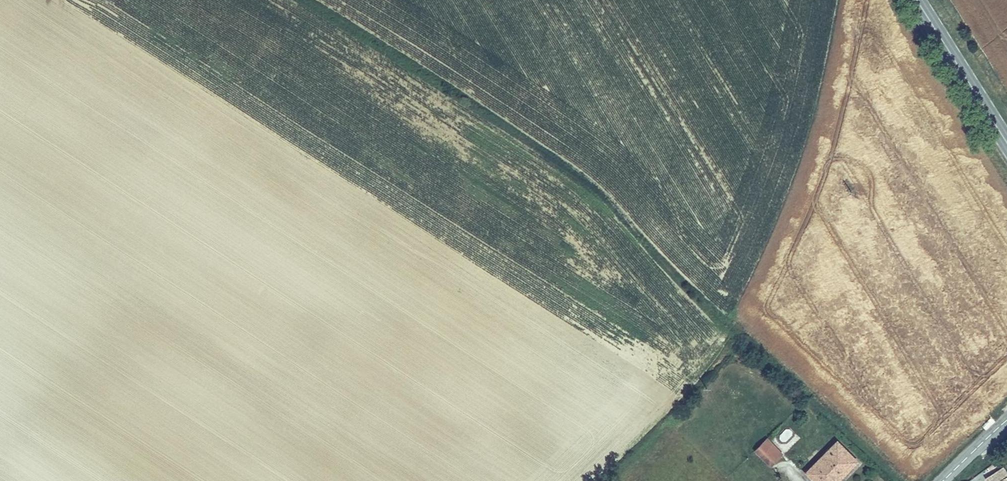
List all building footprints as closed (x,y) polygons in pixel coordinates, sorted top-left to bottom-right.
[(768,442),(763,447),(777,461),(782,456),(768,442)] [(763,447),(752,459),(766,472),(777,461),(763,447)] [(805,475),(811,480),(834,480),(840,475),(843,477),(850,469),(847,466),(854,458),(844,449),(840,454),(833,447),(805,475)]
